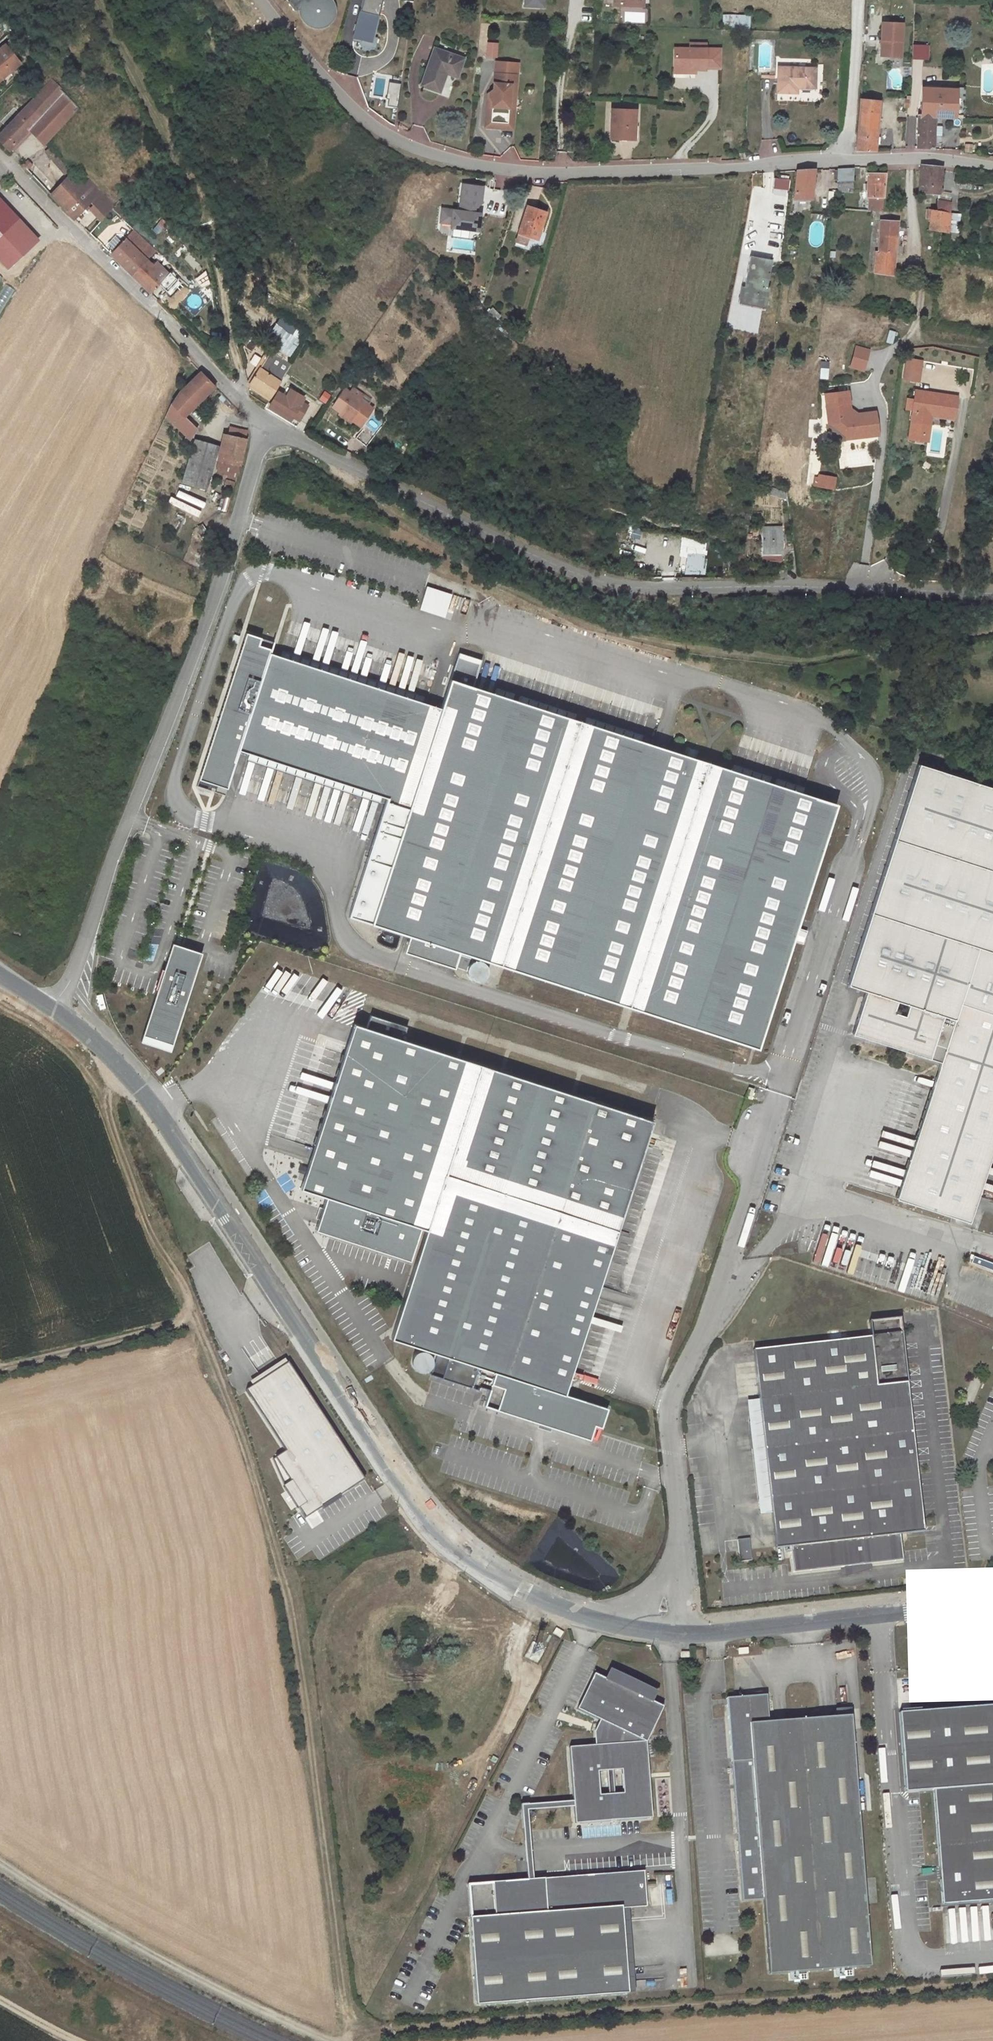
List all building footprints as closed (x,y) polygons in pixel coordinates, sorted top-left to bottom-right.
[(302,2),(300,7),(299,12),(299,19),(301,25),(307,30),(313,33),(320,33),(327,32),(332,30),(337,25),(340,20),(341,13),(341,8),(338,2),(336,0),(300,0),(302,2)] [(377,0),(366,0),(357,43),(374,47),(385,2),(377,0)] [(722,15),(722,30),(750,30),(749,15),(722,15)] [(882,22),(880,55),(901,56),(903,23),(882,22)] [(0,41),(0,69),(14,56),(0,41)] [(498,58),(498,42),(486,43),(486,58),(498,58)] [(694,47),(679,47),(678,66),(699,66),(698,68),(709,68),(709,67),(724,67),(725,48),(710,48),(710,43),(694,42),(694,47)] [(928,61),(930,46),(913,44),(912,59),(928,61)] [(464,54),(434,47),(427,89),(444,93),(450,66),(461,68),(464,54)] [(798,86),(813,87),(815,68),(780,67),(779,92),(798,93),(798,86)] [(486,106),(484,127),(511,129),(513,108),(508,108),(509,85),(515,86),(515,75),(494,73),(493,90),(489,93),(489,97),(492,101),(491,107),(486,106)] [(0,125),(0,135),(14,151),(34,132),(38,136),(43,141),(79,107),(49,78),(0,125)] [(399,108),(401,84),(388,82),(386,107),(399,108)] [(922,115),(935,115),(943,116),(953,116),(954,89),(922,88),(922,115)] [(874,151),(874,150),(879,100),(860,98),(855,151),(874,151)] [(635,136),(637,107),(613,106),(612,134),(635,136)] [(925,148),(934,149),(935,115),(922,115),(917,115),(917,148),(925,148)] [(19,155),(38,136),(34,132),(14,151),(19,155)] [(70,169),(46,144),(40,149),(55,164),(60,178),(70,169)] [(942,166),(922,164),(919,192),(939,193),(942,166)] [(837,182),(853,181),(854,166),(838,167),(837,182)] [(70,169),(60,178),(49,188),(72,213),(83,203),(100,220),(103,218),(107,214),(110,211),(113,208),(120,202),(122,200),(105,183),(101,187),(88,174),(81,181),(70,169)] [(817,169),(801,170),(799,185),(797,200),(814,200),(814,185),(817,186),(818,178),(816,178),(817,169)] [(793,173),(780,171),(778,182),(792,184),(793,173)] [(881,196),(883,172),(868,171),(865,202),(872,202),(873,196),(881,196)] [(481,216),(475,215),(475,210),(482,205),(484,189),(464,187),(461,214),(443,212),(442,224),(453,225),(452,230),(479,233),(481,216)] [(132,214),(120,202),(113,208),(125,221),(132,214)] [(952,204),(938,202),(937,211),(951,212),(951,208),(952,204)] [(18,223),(0,203),(0,240),(18,223)] [(527,207),(518,234),(528,237),(537,240),(545,213),(527,207)] [(951,212),(937,211),(932,210),(929,230),(948,231),(951,212)] [(123,224),(110,211),(107,214),(120,227),(123,224)] [(120,227),(107,214),(103,218),(116,230),(120,227)] [(159,235),(166,222),(160,219),(153,231),(159,235)] [(897,223),(884,222),(881,252),(878,251),(876,272),(892,275),(895,254),(897,223)] [(9,273),(39,245),(18,223),(0,240),(0,264),(9,273)] [(528,237),(518,234),(515,246),(524,249),(528,237)] [(118,240),(107,250),(146,292),(163,275),(151,262),(145,266),(118,240)] [(746,293),(767,297),(768,290),(773,291),(774,282),(769,281),(772,266),(769,265),(771,251),(758,250),(756,263),(751,262),(746,293)] [(292,342),(296,333),(277,325),(268,346),(291,356),(296,344),(292,342)] [(151,344),(162,333),(156,326),(146,338),(151,344)] [(247,350),(260,356),(263,349),(250,344),(247,350)] [(855,345),(850,368),(866,371),(871,348),(855,345)] [(252,355),(249,363),(256,366),(260,357),(252,355)] [(920,382),(924,359),(906,357),(903,379),(920,382)] [(286,372),(264,359),(251,379),(252,382),(271,396),(286,372)] [(820,378),(827,378),(829,362),(821,361),(820,378)] [(201,372),(175,396),(169,409),(188,417),(217,388),(201,372)] [(847,397),(852,397),(851,385),(828,387),(831,417),(833,417),(840,417),(847,422),(847,429),(848,433),(880,430),(878,406),(866,408),(866,411),(856,412),(848,406),(847,397)] [(271,405),(290,417),(304,393),(292,386),(288,394),(280,389),(271,405)] [(954,393),(918,386),(916,394),(911,393),(907,416),(922,419),(924,407),(951,412),(954,393)] [(353,395),(341,388),(339,393),(333,390),(322,409),(330,413),(329,416),(342,423),(344,419),(351,423),(357,411),(352,408),(355,403),(350,400),(353,395)] [(852,397),(847,397),(848,406),(856,412),(866,411),(866,408),(860,408),(853,403),(852,397)] [(951,412),(924,407),(922,419),(926,420),(928,411),(951,415),(951,412)] [(199,421),(188,417),(169,409),(163,423),(193,438),(199,421)] [(374,423),(362,417),(354,430),(366,437),(374,423)] [(840,417),(833,417),(847,429),(847,422),(840,417)] [(199,421),(193,438),(200,440),(206,424),(199,421)] [(241,467),(251,434),(234,428),(223,460),(241,467)] [(219,448),(200,440),(193,438),(190,448),(212,457),(202,488),(205,488),(219,448)] [(179,480),(202,488),(212,457),(190,448),(179,480)] [(866,475),(863,456),(855,457),(858,476),(866,475)] [(241,467),(223,460),(221,465),(239,473),(241,467)] [(817,472),(815,485),(836,488),(838,475),(817,472)] [(789,494),(792,486),(779,483),(778,491),(789,494)] [(170,503),(199,517),(202,511),(173,496),(170,503)] [(766,548),(784,551),(788,521),(771,519),(766,548)] [(633,528),(630,537),(638,540),(641,530),(633,528)] [(687,557),(686,569),(704,570),(706,541),(681,539),(680,557),(687,557)] [(775,575),(790,576),(789,567),(774,566),(775,575)] [(420,610),(445,617),(452,594),(426,587),(420,610)] [(344,628),(341,638),(347,640),(350,629),(344,628)] [(758,1050),(759,1047),(793,940),(797,928),(838,804),(803,792),(776,784),(770,782),(732,770),(641,740),(585,722),(574,718),(519,700),(512,699),(495,693),(473,686),(481,661),(459,654),(441,708),(422,701),(281,657),(270,653),(273,642),(246,633),(199,778),(217,784),(215,791),(225,794),(238,751),(386,799),(348,916),(411,937),(406,953),(456,969),(457,968),(466,971),(468,975),(470,979),(473,980),(477,981),(482,980),(485,978),(487,974),(487,970),(486,966),(482,962),(478,960),(474,961),(473,959),(461,955),(461,953),(758,1050)] [(283,651),(281,657),(422,701),(424,695),(283,651)] [(496,687),(495,693),(512,699),(514,693),(496,687)] [(520,695),(519,700),(574,718),(576,713),(520,695)] [(587,717),(585,722),(641,740),(643,735),(587,717)] [(734,765),(732,770),(770,782),(771,778),(734,765)] [(919,765),(847,985),(866,992),(896,1001),(907,1005),(954,1020),(940,1063),(896,1199),(969,1223),(992,1150),(992,789),(919,765)] [(197,785),(215,791),(217,784),(199,778),(197,785)] [(777,779),(776,784),(803,792),(805,788),(777,779)] [(247,915),(242,929),(308,948),(328,945),(326,930),(321,929),(310,930),(309,917),(321,915),(307,911),(315,910),(314,899),(302,895),(301,889),(281,892),(282,899),(274,900),(275,908),(272,919),(254,914),(247,915)] [(797,928),(793,940),(803,943),(807,931),(797,928)] [(172,943),(169,953),(185,958),(188,948),(172,943)] [(169,953),(141,1039),(142,1040),(144,1035),(170,1044),(168,1049),(170,1050),(202,953),(188,948),(185,958),(169,953)] [(265,988),(271,991),(272,990),(278,993),(285,981),(287,982),(296,967),(282,959),(265,988)] [(896,1001),(866,992),(855,1025),(861,1037),(940,1063),(954,1020),(907,1005),(903,1017),(892,1013),(896,1001)] [(437,1353),(564,1394),(653,1120),(404,1039),(406,1027),(372,1014),(368,1027),(355,1023),(301,1189),(327,1197),(317,1230),(411,1260),(422,1228),(426,1229),(391,1338),(437,1353)] [(239,1023),(219,1050),(224,1053),(244,1026),(239,1023)] [(861,1037),(855,1025),(852,1034),(861,1037)] [(144,1035),(142,1040),(142,1042),(168,1051),(168,1049),(170,1044),(144,1035)] [(749,1087),(745,1097),(754,1089),(749,1087)] [(260,1208),(271,1204),(266,1190),(255,1194),(260,1208)] [(633,1305),(635,1296),(602,1289),(600,1299),(633,1305)] [(841,1568),(847,1568),(848,1574),(860,1571),(860,1566),(866,1566),(903,1562),(902,1554),(900,1536),(924,1534),(900,1318),(869,1321),(870,1337),(752,1349),(760,1421),(748,1422),(751,1449),(763,1448),(769,1498),(757,1500),(758,1515),(771,1514),(774,1549),(789,1548),(791,1567),(792,1573),(841,1568)] [(412,1364),(413,1366),(415,1369),(417,1370),(420,1371),(422,1371),(425,1371),(428,1370),(429,1368),(431,1366),(432,1363),(433,1359),(432,1357),(430,1354),(427,1352),(424,1351),(421,1350),(418,1351),(416,1352),(414,1355),(413,1356),(412,1360),(412,1362),(412,1364)] [(564,1394),(437,1353),(431,1374),(479,1390),(480,1386),(489,1390),(484,1406),(589,1440),(594,1425),(601,1427),(608,1408),(564,1394)] [(287,1363),(248,1388),(287,1450),(275,1457),(285,1486),(307,1519),(368,1482),(287,1363)] [(763,1448),(751,1449),(757,1500),(769,1498),(763,1448)] [(289,1547),(300,1543),(296,1533),(285,1537),(289,1547)] [(748,1539),(736,1540),(739,1562),(751,1561),(748,1539)] [(847,1568),(841,1568),(842,1578),(867,1571),(866,1566),(860,1566),(860,1571),(848,1574),(847,1568)] [(553,1630),(551,1635),(559,1639),(561,1634),(553,1630)] [(527,1657),(537,1663),(543,1653),(533,1647),(527,1657)] [(653,1703),(657,1695),(612,1673),(608,1681),(653,1703)] [(579,1711),(598,1720),(593,1732),(594,1746),(568,1748),(572,1802),(572,1806),(573,1824),(650,1818),(645,1743),(661,1707),(653,1703),(608,1681),(596,1675),(579,1711)] [(740,1905),(762,1903),(768,1978),(869,1970),(856,1782),(851,1718),(839,1719),(769,1725),(767,1725),(766,1704),(756,1705),(756,1698),(748,1699),(748,1705),(727,1707),(740,1905)] [(767,1698),(756,1698),(756,1705),(766,1704),(767,1725),(769,1725),(767,1698)] [(748,1699),(727,1701),(727,1707),(748,1705),(748,1699)] [(900,1715),(905,1794),(917,1793),(934,1792),(942,1906),(992,1902),(992,1708),(900,1715)] [(850,1711),(839,1712),(839,1719),(851,1718),(850,1711)] [(657,1790),(669,1790),(669,1777),(657,1777),(657,1790)] [(526,1882),(531,1882),(528,1842),(527,1831),(525,1810),(572,1806),(572,1802),(520,1805),(526,1882)] [(484,1885),(465,1886),(468,1917),(474,2007),(626,1996),(626,1994),(619,1911),(626,1910),(645,1909),(642,1874),(531,1882),(526,1882),(484,1885)] [(633,1994),(626,1910),(619,1911),(626,1994),(633,1994)]
